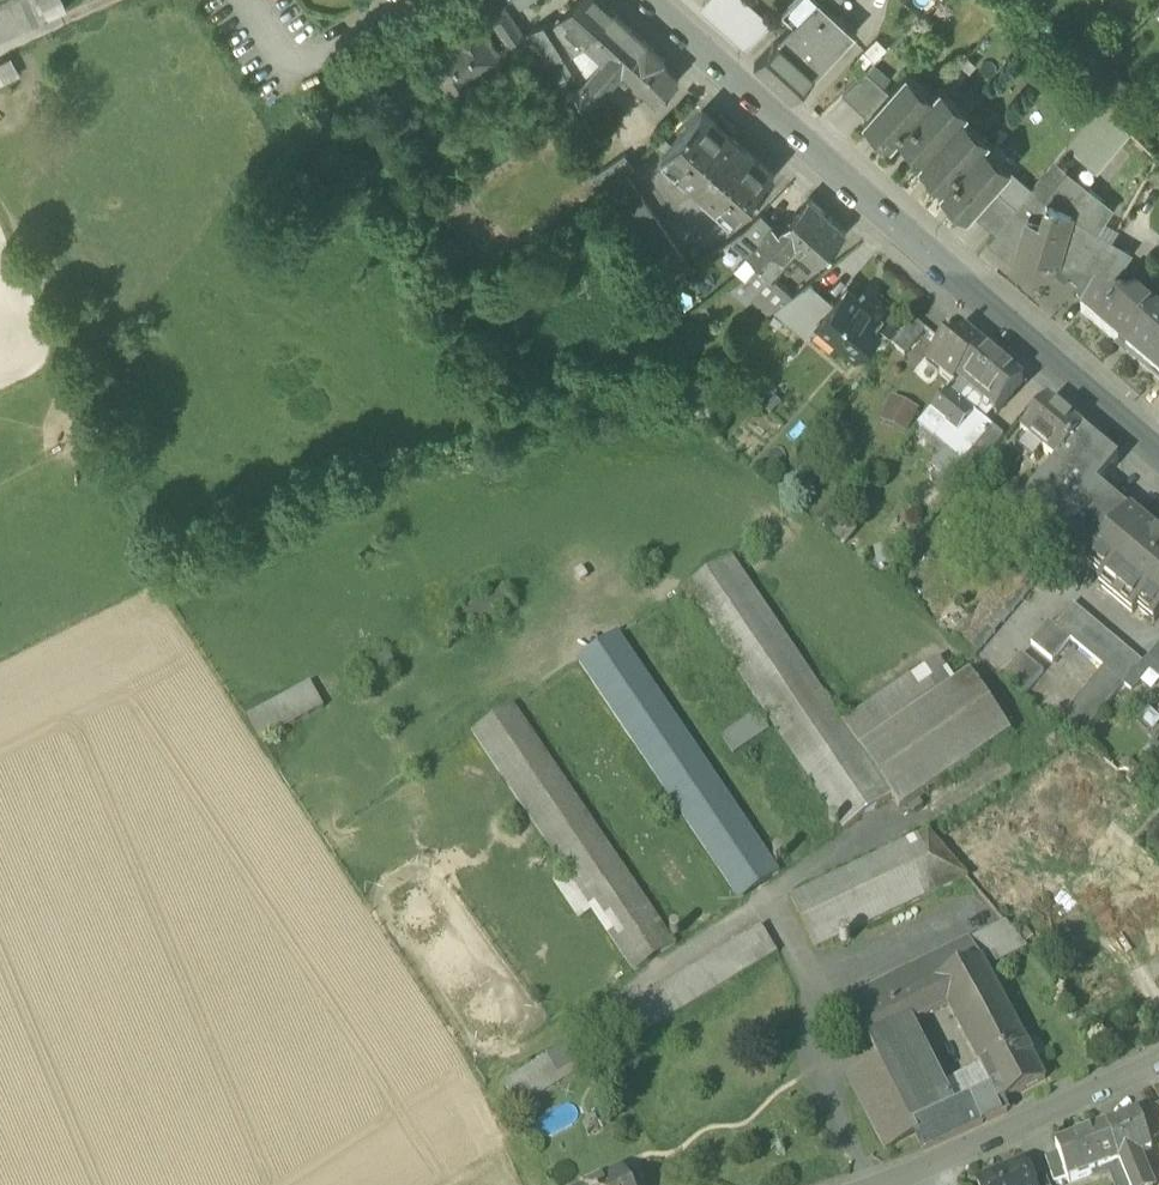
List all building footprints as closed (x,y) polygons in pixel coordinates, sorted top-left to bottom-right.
[(69,9),(65,0),(0,0),(0,39),(69,9)] [(562,21),(589,44),(591,47),(603,33),(595,25),(609,9),(600,0),(581,0),(562,21)] [(762,29),(730,0),(708,0),(704,4),(748,44),(762,29)] [(744,0),(730,0),(762,29),(769,22),(744,0)] [(793,100),(794,99),(797,95),(856,32),(834,11),(822,0),(820,0),(798,24),(796,22),(793,25),(782,37),(782,36),(755,65),(793,100)] [(783,15),(793,25),(796,22),(798,24),(820,0),(798,0),(783,15)] [(834,11),(838,6),(837,5),(841,0),(822,0),(834,11)] [(1020,5),(1026,21),(1043,14),(1038,0),(1033,0),(1020,5)] [(492,17),(514,51),(528,42),(505,8),(492,17)] [(587,109),(625,67),(647,43),(618,17),(609,9),(595,25),(603,33),(591,47),(605,59),(588,78),(576,91),(586,107),(587,109)] [(427,60),(454,101),(474,88),(470,82),(477,77),(503,60),(476,20),(456,33),(459,39),(427,60)] [(573,54),(589,44),(562,21),(558,25),(564,33),(560,36),(562,38),(568,46),(573,54)] [(538,56),(545,66),(556,59),(568,46),(562,38),(560,36),(564,33),(558,25),(555,29),(551,22),(539,29),(550,47),(538,56)] [(527,36),(538,56),(550,47),(539,29),(527,36)] [(664,58),(647,43),(625,67),(659,100),(663,96),(664,96),(669,91),(679,80),(660,62),(664,58)] [(573,54),(568,46),(556,59),(545,66),(555,83),(567,76),(576,91),(588,78),(573,54)] [(21,75),(12,56),(0,61),(0,85),(21,75)] [(1075,84),(1057,66),(1040,85),(1058,102),(1075,84)] [(1116,66),(1093,76),(1101,95),(1125,84),(1116,66)] [(843,94),(868,116),(890,91),(867,70),(843,94)] [(900,135),(926,158),(959,120),(964,115),(964,114),(944,97),(949,92),(942,86),(934,95),(929,90),(924,95),(905,78),(910,73),(908,71),(890,91),(868,116),(868,117),(865,120),(892,144),(900,135)] [(924,95),(929,90),(910,73),(905,78),(924,95)] [(586,107),(576,91),(568,95),(579,112),(586,107)] [(969,109),(949,92),(944,97),(964,114),(969,109)] [(1130,130),(1102,103),(1074,138),(1095,156),(1089,163),(1088,164),(1096,171),(1130,130)] [(662,156),(734,220),(773,176),(701,112),(662,156)] [(984,133),(964,115),(959,120),(979,138),(984,133)] [(979,138),(959,120),(926,158),(921,163),(946,186),(941,191),(969,216),(972,212),(995,187),(1011,169),(1012,167),(1010,165),(1005,171),(986,154),(991,149),(986,144),(990,139),(984,133),(979,138)] [(1068,146),(1089,163),(1095,156),(1074,138),(1068,146)] [(1010,165),(991,149),(986,154),(1005,171),(1010,165)] [(1032,188),(1017,207),(1012,214),(1028,223),(1035,201),(1072,212),(1070,216),(1098,233),(1098,232),(1105,221),(1114,208),(1055,161),(1032,188)] [(1032,188),(1011,169),(995,187),(1017,207),(1032,188)] [(656,273),(668,287),(692,270),(628,175),(602,193),(656,273)] [(972,212),(996,233),(1012,214),(1017,207),(995,187),(972,212)] [(778,232),(789,242),(804,225),(808,230),(824,213),(808,199),(780,230),(778,232)] [(1035,201),(1028,223),(1015,264),(1052,276),(1070,216),(1072,212),(1035,201)] [(745,256),(761,239),(773,225),(761,213),(744,231),(713,253),(732,270),(745,256)] [(845,232),(824,213),(808,230),(804,225),(789,242),(795,247),(792,250),(801,258),(804,255),(814,264),(828,252),(845,232)] [(1012,214),(996,233),(989,241),(1015,264),(1028,223),(1012,214)] [(1098,233),(1070,216),(1052,276),(1066,279),(1081,292),(1087,284),(1112,241),(1098,232),(1098,233)] [(1119,229),(1105,221),(1098,232),(1112,241),(1119,229)] [(780,230),(773,225),(761,239),(772,249),(784,259),(792,250),(795,247),(789,242),(778,232),(780,230)] [(761,239),(745,256),(732,270),(744,281),(757,266),(769,276),(770,275),(784,259),(772,249),(761,239)] [(1132,252),(1112,241),(1087,284),(1081,292),(1077,298),(1088,306),(1115,275),(1116,275),(1132,252)] [(744,281),(774,308),(792,295),(770,275),(769,276),(757,266),(744,281)] [(1127,353),(1158,313),(1144,300),(1140,306),(1112,282),(1117,276),(1116,275),(1115,275),(1088,306),(1081,314),(1127,353)] [(1140,306),(1144,300),(1117,276),(1112,282),(1140,306)] [(776,310),(807,336),(818,323),(834,304),(811,284),(776,310)] [(818,323),(857,356),(887,321),(869,306),(872,303),(862,294),(859,298),(847,288),(834,304),(818,323)] [(1127,353),(1158,381),(1158,313),(1127,353)] [(892,345),(905,356),(926,331),(913,321),(892,345)] [(938,374),(953,387),(957,382),(984,350),(957,327),(928,361),(940,372),(938,374)] [(984,350),(957,382),(983,404),(996,414),(1022,382),(984,350)] [(945,427),(945,428),(956,436),(974,415),(983,404),(957,382),(953,387),(930,414),(945,427)] [(908,432),(920,407),(892,394),(880,419),(908,432)] [(1056,463),(1057,465),(1083,433),(1084,433),(1047,403),(1021,435),(1056,463)] [(918,428),(933,441),(945,428),(945,427),(930,414),(918,428)] [(992,430),(974,415),(956,436),(945,428),(933,441),(945,451),(963,466),(992,430)] [(963,466),(973,475),(985,460),(1003,439),(992,430),(963,466)] [(1068,555),(1085,569),(1087,566),(1130,515),(1097,487),(1118,462),(1084,433),(1083,433),(1057,465),(1056,463),(1016,511),(1065,552),(1062,555),(1066,557),(1068,555)] [(951,481),(963,466),(945,451),(932,465),(951,481)] [(1154,623),(1158,617),(1158,540),(1130,515),(1087,566),(1087,567),(1091,562),(1107,575),(1103,580),(1098,585),(1099,586),(1103,580),(1136,608),(1132,614),(1133,614),(1137,609),(1141,604),(1157,618),(1153,622),(1154,623)] [(846,831),(894,798),(861,749),(846,726),(811,674),(733,559),(699,582),(685,592),(846,831)] [(953,638),(976,657),(1042,579),(1019,560),(953,638)] [(453,618),(461,634),(512,608),(503,592),(453,618)] [(1070,641),(1103,669),(1124,687),(1143,665),(1072,605),(1054,627),(1049,623),(1031,645),(1052,662),(1070,641)] [(579,664),(739,903),(779,876),(619,637),(583,661),(579,664)] [(1143,665),(1124,687),(1131,692),(1150,671),(1158,679),(1158,645),(1143,665)] [(1002,679),(1023,696),(1043,673),(1022,655),(1002,679)] [(949,657),(846,726),(861,749),(965,679),(949,657)] [(1078,741),(1124,687),(1103,669),(1056,724),(1078,741)] [(965,679),(861,749),(894,798),(902,810),(1013,735),(972,674),(965,679)] [(246,715),(259,740),(324,708),(311,682),(246,715)] [(593,912),(634,973),(674,946),(514,707),(473,734),(593,912)] [(722,740),(733,756),(769,732),(758,716),(722,740)] [(1134,864),(1142,856),(1116,828),(1094,849),(1128,885),(1141,872),(1134,864)] [(791,897),(799,914),(937,850),(927,834),(791,897)] [(939,849),(937,850),(799,914),(816,949),(965,880),(939,849)] [(1111,904),(1158,948),(1158,888),(1141,872),(1111,904)] [(1002,922),(971,938),(941,953),(951,973),(981,958),(986,967),(1024,948),(1002,922)] [(607,1023),(622,1047),(777,953),(762,929),(607,1023)] [(858,1020),(895,1002),(937,980),(951,973),(941,953),(848,1000),(858,1020)] [(948,1004),(968,1042),(995,1028),(991,1019),(1008,1010),(986,967),(981,958),(951,973),(937,980),(948,1004)] [(913,1021),(948,1004),(937,980),(895,1002),(906,1025),(913,1021)] [(858,1020),(870,1043),(906,1025),(895,1002),(858,1020)] [(997,1027),(1008,1050),(1024,1042),(1008,1010),(991,1019),(995,1028),(997,1027)] [(921,1037),(913,1021),(906,1025),(870,1043),(878,1059),(921,1037)] [(997,1027),(995,1028),(968,1042),(979,1065),(1008,1050),(997,1027)] [(923,1148),(967,1128),(957,1108),(944,1083),(921,1037),(878,1059),(878,1060),(914,1130),(923,1148)] [(1043,1080),(1024,1042),(1008,1050),(979,1065),(992,1090),(998,1102),(1001,1101),(1043,1080)] [(504,1086),(518,1110),(580,1073),(566,1049),(504,1086)] [(888,1143),(914,1130),(878,1060),(852,1072),(888,1143)] [(992,1090),(979,1065),(944,1083),(957,1108),(977,1098),(992,1090)] [(992,1090),(977,1098),(987,1119),(1006,1110),(1001,1101),(998,1102),(992,1090)] [(967,1128),(987,1119),(977,1098),(957,1108),(967,1128)] [(1158,1130),(1158,1104),(1158,1103),(1148,1108),(1149,1110),(1158,1130)] [(1148,1140),(1158,1135),(1158,1130),(1149,1110),(1139,1114),(1148,1140)] [(1106,1126),(1119,1163),(1129,1159),(1142,1154),(1152,1150),(1148,1140),(1139,1114),(1106,1126)] [(1091,1174),(1120,1164),(1119,1163),(1106,1126),(1056,1145),(1058,1153),(1067,1178),(1068,1183),(1091,1174)] [(1045,1157),(1054,1182),(1067,1178),(1058,1153),(1045,1157)] [(1129,1159),(1133,1169),(1139,1174),(1144,1184),(1154,1184),(1142,1154),(1129,1159)] [(1129,1159),(1119,1163),(1120,1164),(1128,1184),(1144,1184),(1139,1174),(1133,1169),(1129,1159)] [(979,1184),(1034,1184),(1028,1170),(1024,1161),(978,1181),(979,1184)] [(1091,1174),(1093,1182),(1108,1176),(1112,1184),(1127,1184),(1120,1164),(1091,1174)] [(1041,1165),(1028,1170),(1034,1184),(1050,1184),(1041,1165)] [(623,1170),(593,1184),(630,1184),(623,1170)]
